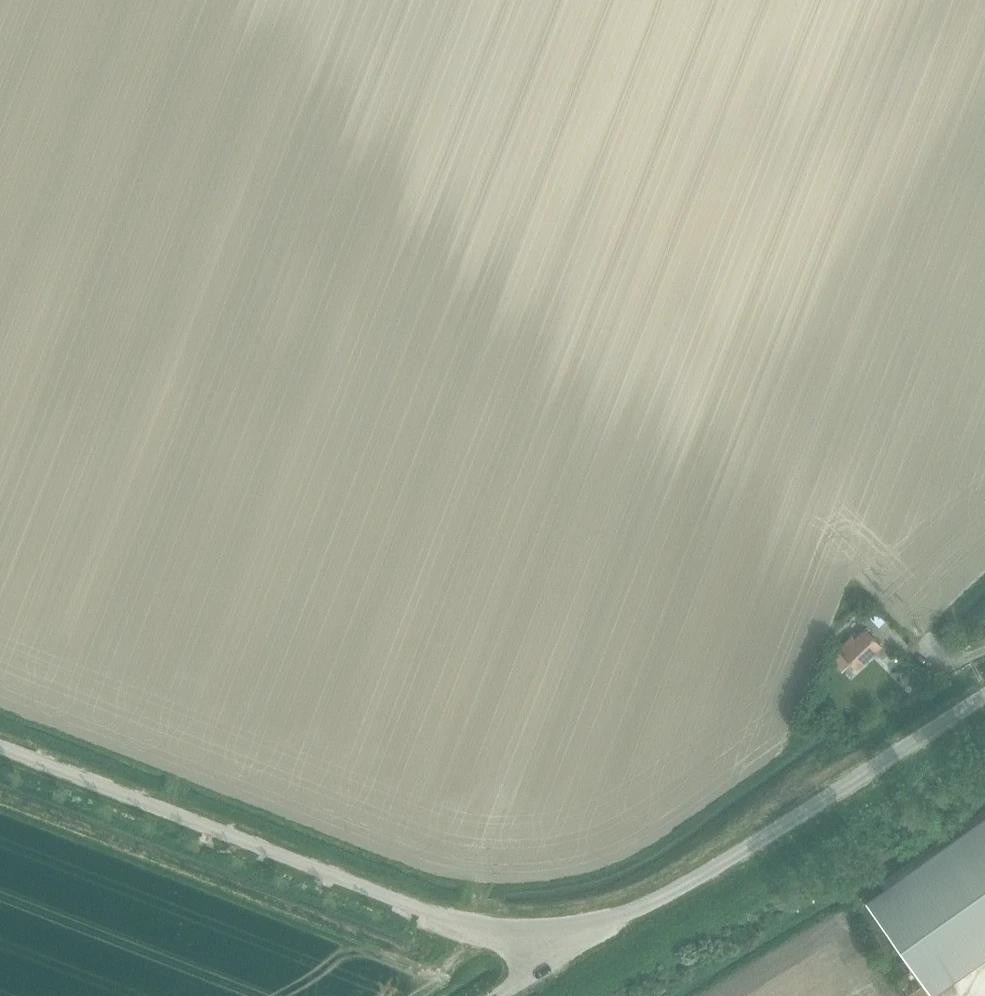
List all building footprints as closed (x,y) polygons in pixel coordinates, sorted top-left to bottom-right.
[(842,671),(850,663),(856,668),(881,645),(864,628),(858,634),(854,631),(850,634),(851,635),(829,657),(842,671)] [(928,991),(984,950),(984,821),(867,905),(928,991)] [(903,995),(904,995),(926,995),(919,985),(903,995)]
